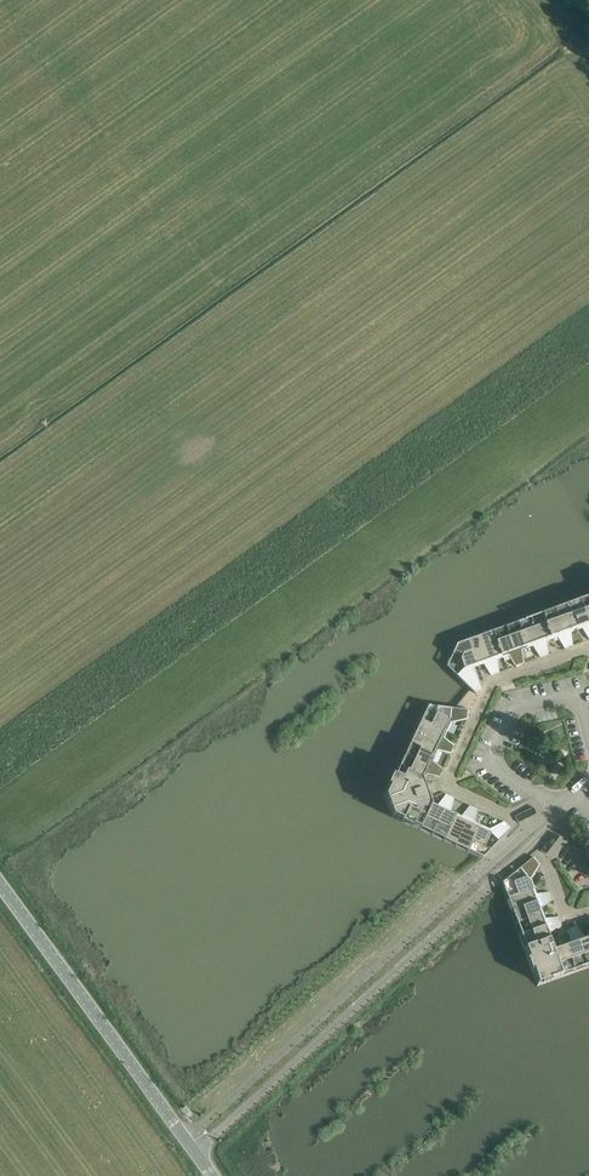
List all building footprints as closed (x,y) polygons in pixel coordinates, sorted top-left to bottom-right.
[(578,596),(588,626),(588,593),(578,596)] [(578,596),(566,601),(576,630),(582,628),(588,639),(588,626),(578,596)] [(571,632),(576,630),(566,601),(553,605),(568,647),(573,645),(571,632)] [(568,647),(553,605),(541,610),(552,639),(557,637),(564,648),(568,647)] [(546,641),(552,639),(541,610),(529,614),(544,656),(548,654),(546,641)] [(544,656),(529,614),(517,619),(527,648),(533,646),(540,657),(544,656)] [(522,650),(527,648),(517,619),(504,623),(519,664),(523,663),(522,650)] [(519,664),(504,623),(492,628),(502,657),(508,655),(515,666),(519,664)] [(497,659),(502,657),(492,628),(480,632),(495,673),(499,672),(497,659)] [(495,673),(480,632),(467,636),(478,666),(483,664),(491,675),(495,673)] [(474,667),(478,666),(467,636),(455,641),(445,663),(476,694),(481,688),(474,667)] [(468,709),(425,704),(418,719),(446,732),(451,723),(467,719),(468,709)] [(418,719),(413,731),(453,749),(454,745),(444,737),(446,732),(418,719)] [(407,743),(435,756),(438,750),(451,753),(453,749),(413,731),(407,743)] [(407,743),(402,755),(442,773),(443,769),(433,761),(435,756),(407,743)] [(402,755),(396,766),(424,779),(427,774),(440,777),(442,773),(402,755)] [(396,766),(383,794),(391,817),(419,830),(432,802),(431,801),(427,803),(423,801),(422,800),(421,797),(430,793),(428,787),(419,790),(418,787),(420,783),(423,781),(424,779),(396,766)] [(438,804),(432,802),(419,830),(431,836),(450,796),(446,794),(438,804)] [(454,798),(450,796),(431,836),(443,841),(456,813),(451,811),(454,798)] [(443,841),(455,847),(473,807),(470,805),(461,816),(456,813),(443,841)] [(473,807),(455,847),(467,852),(480,824),(475,822),(477,809),(473,807)] [(536,813),(533,807),(515,816),(518,822),(536,813)] [(489,829),(480,824),(467,852),(481,859),(511,828),(504,821),(489,829)] [(540,850),(546,854),(560,836),(554,832),(540,850)] [(500,884),(503,894),(505,899),(534,888),(531,878),(540,864),(533,857),(500,884)] [(505,899),(509,911),(551,896),(549,892),(536,894),(534,888),(505,899)] [(514,923),(543,913),(541,907),(552,900),(551,896),(509,911),(514,923)] [(514,923),(518,936),(560,921),(558,917),(545,918),(543,913),(514,923)] [(518,936),(523,948),(552,937),(550,932),(556,928),(559,929),(561,925),(560,921),(518,936)] [(572,926),(587,968),(588,967),(588,934),(583,936),(576,925),(572,926)] [(570,941),(564,943),(575,972),(587,968),(572,926),(568,928),(566,932),(569,934),(570,941)] [(552,947),(553,947),(550,939),(553,938),(552,937),(523,948),(537,986),(563,977),(552,947)] [(564,943),(553,947),(552,947),(563,977),(575,972),(564,943)]
